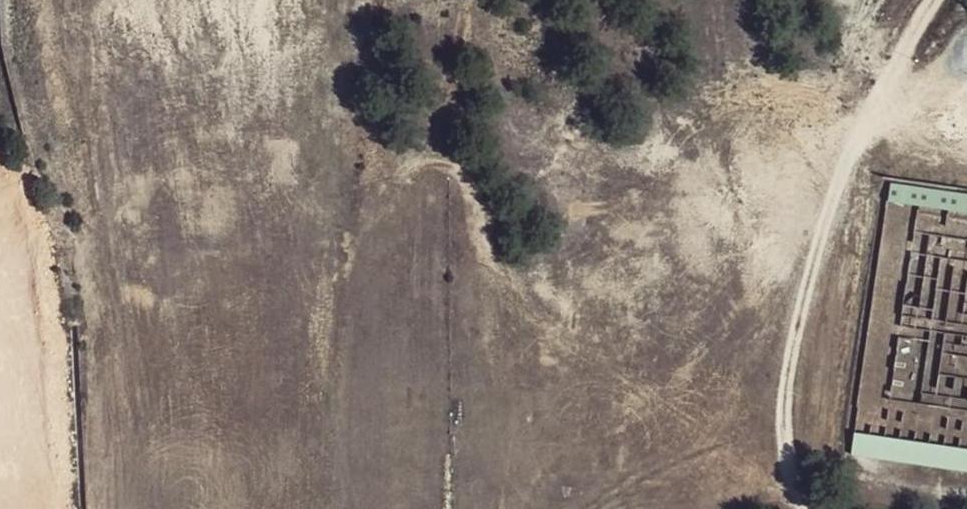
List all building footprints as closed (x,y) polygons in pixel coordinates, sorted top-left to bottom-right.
[(895,160),(869,363),(966,374),(966,167),(895,160)] [(849,456),(966,468),(966,425),(951,423),(949,439),(851,429),(849,456)]
